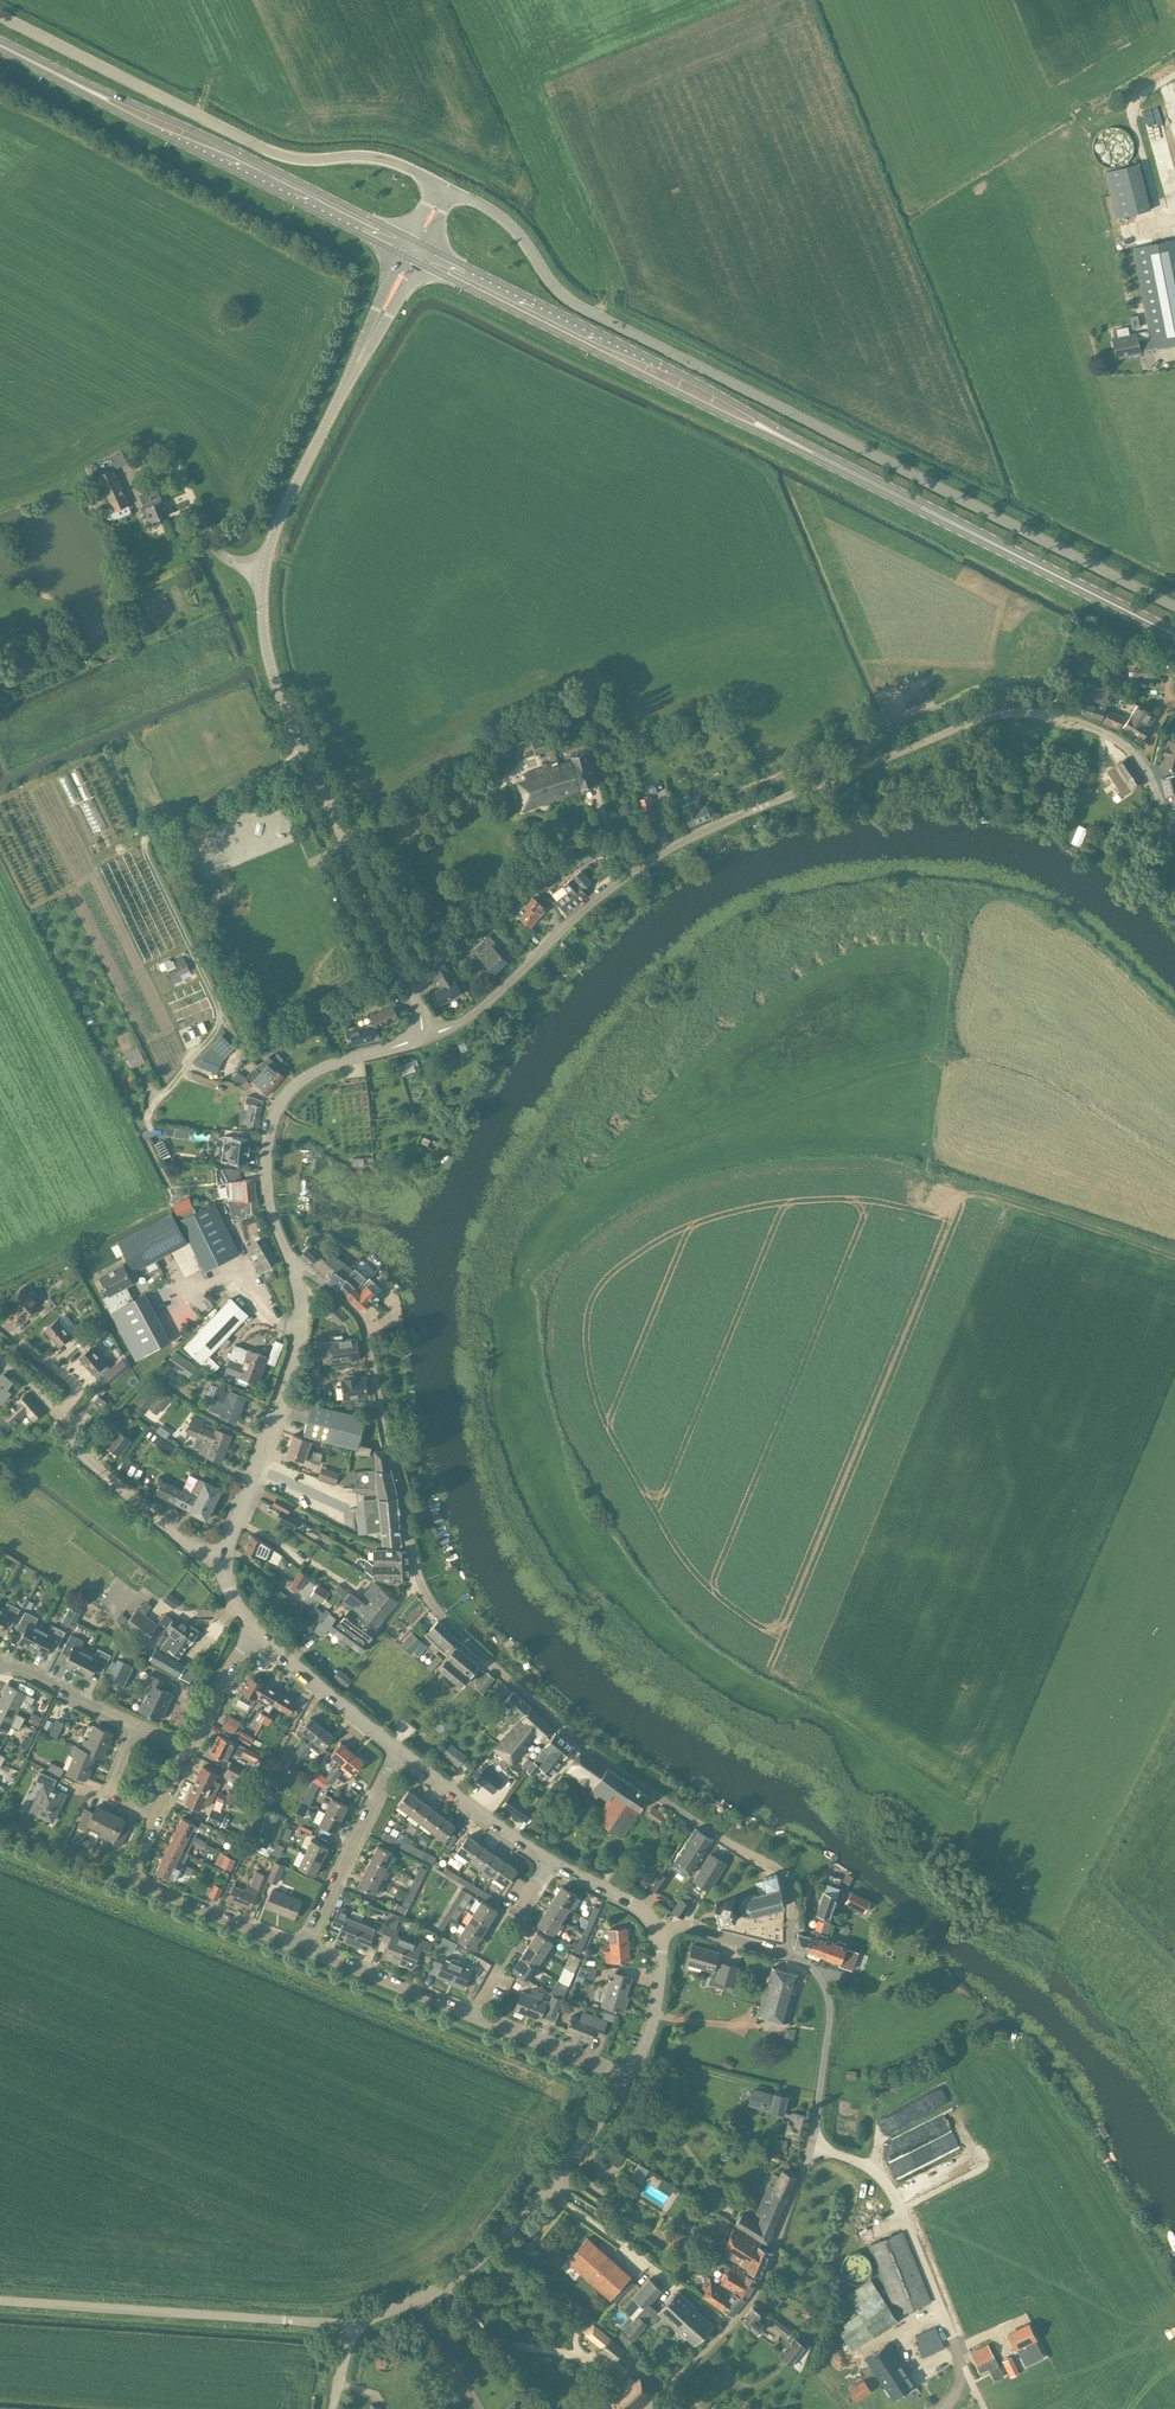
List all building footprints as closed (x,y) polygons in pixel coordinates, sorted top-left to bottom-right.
[(1171,91),(1173,99),(1173,103),(1172,103),(1172,99),(1170,99),(1167,89),(1167,96),(1170,108),(1174,109),(1174,91),(1171,91)] [(1168,206),(1174,204),(1174,172),(1161,110),(1146,113),(1168,206)] [(1118,169),(1124,166),(1128,163),(1132,159),(1134,152),(1134,147),(1133,142),(1130,137),(1128,134),(1123,131),(1118,129),(1111,129),(1102,132),(1097,138),(1095,144),(1094,151),(1095,156),(1098,161),(1101,165),(1106,168),(1112,169),(1118,169)] [(1151,210),(1139,164),(1104,173),(1116,219),(1151,210)] [(1139,275),(1151,338),(1138,341),(1137,334),(1112,339),(1116,358),(1140,353),(1140,351),(1153,349),(1153,350),(1174,345),(1174,239),(1133,248),(1139,275)] [(116,468),(128,463),(122,452),(111,457),(116,468)] [(130,505),(113,469),(97,476),(114,512),(130,505)] [(146,508),(153,522),(155,526),(162,523),(160,519),(169,516),(163,501),(158,488),(141,495),(146,508)] [(124,607),(134,597),(128,592),(119,603),(124,607)] [(1134,679),(1155,677),(1155,668),(1134,670),(1134,679)] [(1108,700),(1107,700),(1110,690),(1093,685),(1089,697),(1084,695),(1082,703),(1085,704),(1082,714),(1102,720),(1108,700)] [(921,687),(902,695),(909,709),(927,701),(921,687)] [(1131,718),(1130,718),(1124,727),(1143,739),(1149,730),(1147,728),(1154,717),(1151,715),(1152,715),(1138,706),(1131,718)] [(1124,718),(1109,712),(1104,723),(1119,729),(1124,718)] [(537,754),(555,748),(551,735),(533,741),(537,754)] [(1169,740),(1161,766),(1174,770),(1174,742),(1169,740)] [(586,752),(572,757),(573,760),(553,766),(553,764),(525,774),(536,806),(575,793),(575,792),(597,784),(586,752)] [(1144,783),(1127,759),(1116,766),(1119,770),(1112,775),(1119,786),(1126,781),(1133,791),(1144,783)] [(60,777),(70,803),(81,798),(70,773),(60,777)] [(1161,779),(1166,796),(1168,795),(1171,806),(1174,805),(1174,776),(1161,779)] [(639,800),(642,811),(642,810),(641,807),(653,804),(651,797),(639,800)] [(80,804),(94,832),(106,826),(93,798),(80,804)] [(690,826),(701,821),(701,820),(710,817),(706,807),(702,808),(699,800),(682,806),(690,826)] [(160,819),(156,810),(147,814),(151,823),(160,819)] [(642,811),(644,821),(657,818),(655,811),(643,814),(642,810),(642,811)] [(713,839),(715,851),(727,850),(726,838),(713,839)] [(137,848),(114,858),(156,954),(179,944),(137,848)] [(573,877),(573,878),(564,885),(569,891),(569,892),(557,901),(566,913),(588,896),(583,890),(591,883),(591,881),(582,870),(573,877)] [(531,927),(547,909),(534,898),(526,906),(529,908),(521,917),(531,927)] [(495,972),(507,960),(498,951),(501,947),(490,935),(474,951),(495,972)] [(190,971),(184,956),(173,961),(175,966),(173,967),(170,960),(164,963),(168,970),(173,968),(177,976),(180,975),(180,976),(190,971)] [(442,1003),(462,992),(444,959),(421,971),(427,980),(437,975),(444,988),(436,992),(442,1003)] [(361,1028),(349,1031),(352,1045),(380,1038),(378,1029),(399,1019),(393,1006),(370,1017),(370,1018),(360,1023),(361,1028)] [(224,1059),(235,1048),(222,1035),(211,1046),(212,1046),(208,1050),(217,1059),(221,1055),(224,1059)] [(140,1046),(126,1052),(133,1068),(147,1061),(140,1046)] [(272,1060),(278,1065),(283,1059),(278,1054),(272,1060)] [(285,1076),(280,1071),(282,1068),(278,1065),(272,1060),(268,1057),(259,1067),(262,1070),(269,1076),(268,1077),(277,1085),(285,1076)] [(201,1067),(217,1073),(220,1066),(199,1058),(194,1063),(194,1064),(201,1067)] [(413,1061),(398,1064),(399,1070),(404,1068),(405,1073),(416,1070),(415,1070),(420,1069),(417,1060),(413,1061)] [(269,1076),(262,1070),(260,1072),(255,1067),(248,1075),(254,1080),(252,1082),(268,1095),(277,1085),(268,1077),(269,1076)] [(242,1109),(239,1119),(245,1120),(244,1123),(258,1127),(263,1107),(262,1107),(264,1101),(248,1095),(244,1109),(242,1109)] [(248,1155),(250,1155),(250,1146),(249,1146),(250,1138),(225,1135),(222,1163),(230,1164),(231,1161),(247,1163),(248,1155)] [(157,1143),(164,1159),(172,1155),(165,1139),(157,1143)] [(352,1158),(353,1166),(364,1165),(364,1157),(352,1158)] [(254,1179),(241,1180),(240,1169),(216,1170),(218,1183),(227,1182),(229,1201),(236,1200),(245,1199),(245,1200),(256,1199),(254,1179)] [(239,1254),(215,1203),(202,1210),(199,1205),(192,1208),(188,1198),(177,1204),(183,1218),(180,1220),(205,1271),(239,1254)] [(251,1201),(230,1203),(231,1216),(232,1219),(247,1217),(246,1214),(252,1213),(251,1201)] [(185,1237),(175,1218),(172,1212),(118,1241),(134,1272),(188,1243),(185,1237)] [(260,1271),(278,1261),(263,1236),(255,1241),(253,1242),(252,1242),(252,1243),(246,1246),(251,1255),(258,1252),(261,1258),(254,1262),(260,1271)] [(316,1258),(307,1249),(300,1257),(310,1266),(316,1258)] [(353,1271),(354,1270),(342,1261),(332,1253),(323,1265),(333,1272),(331,1275),(328,1275),(326,1278),(327,1280),(339,1289),(340,1289),(353,1271)] [(136,1361),(144,1356),(171,1341),(146,1293),(134,1300),(127,1287),(134,1283),(131,1278),(124,1263),(99,1276),(108,1295),(102,1298),(107,1306),(136,1361)] [(340,1289),(347,1295),(355,1286),(357,1288),(363,1281),(363,1280),(353,1271),(340,1289)] [(365,1282),(363,1280),(363,1281),(357,1288),(355,1286),(347,1295),(361,1309),(369,1301),(372,1303),(384,1292),(370,1278),(365,1282)] [(50,1297),(41,1306),(24,1287),(9,1300),(26,1320),(37,1310),(43,1317),(57,1305),(50,1297)] [(202,1362),(208,1367),(207,1368),(212,1374),(220,1366),(214,1361),(208,1356),(248,1315),(231,1298),(185,1346),(202,1362)] [(345,1317),(333,1305),(327,1311),(339,1323),(345,1317)] [(46,1330),(59,1346),(64,1341),(69,1347),(79,1338),(74,1333),(72,1335),(59,1320),(46,1330)] [(106,1363),(93,1348),(96,1344),(104,1337),(99,1331),(79,1348),(85,1354),(80,1358),(94,1374),(97,1377),(109,1367),(106,1364),(106,1363)] [(324,1363),(360,1359),(358,1338),(322,1342),(324,1363)] [(257,1382),(267,1357),(250,1350),(249,1350),(234,1345),(231,1353),(229,1352),(227,1356),(230,1357),(229,1357),(231,1358),(225,1371),(239,1377),(239,1375),(257,1382)] [(167,1364),(188,1378),(197,1366),(176,1351),(167,1364)] [(122,1358),(104,1374),(112,1383),(130,1367),(122,1358)] [(13,1382),(4,1374),(0,1378),(0,1401),(1,1403),(10,1393),(6,1389),(13,1382)] [(359,1378),(359,1376),(344,1377),(345,1380),(335,1381),(337,1400),(369,1396),(366,1377),(359,1378)] [(304,1397),(307,1387),(302,1385),(299,1395),(304,1397)] [(237,1422),(246,1397),(230,1391),(217,1387),(208,1409),(221,1414),(221,1415),(237,1422)] [(145,1392),(136,1402),(144,1409),(153,1399),(145,1392)] [(5,1416),(0,1421),(0,1431),(3,1434),(14,1425),(13,1424),(27,1412),(35,1420),(44,1412),(27,1393),(3,1415),(5,1416)] [(102,1408),(107,1402),(99,1395),(94,1402),(102,1408)] [(159,1395),(146,1410),(155,1418),(168,1402),(159,1395)] [(312,1403),(304,1434),(356,1448),(356,1453),(370,1454),(371,1447),(358,1446),(366,1417),(312,1403)] [(129,1417),(123,1424),(129,1429),(135,1422),(134,1421),(140,1413),(135,1409),(129,1416),(130,1416),(129,1417)] [(187,1432),(197,1436),(193,1447),(200,1449),(199,1453),(207,1456),(222,1462),(232,1435),(217,1429),(216,1432),(210,1430),(212,1425),(205,1422),(205,1421),(193,1417),(187,1432)] [(143,1435),(156,1444),(155,1445),(170,1455),(171,1452),(175,1449),(175,1448),(175,1447),(161,1437),(161,1436),(149,1427),(143,1435)] [(119,1455),(131,1440),(119,1429),(107,1444),(119,1455)] [(304,1461),(305,1459),(321,1464),(323,1453),(314,1450),(313,1454),(308,1452),(312,1440),(294,1434),(287,1454),(304,1461)] [(387,1452),(383,1451),(375,1451),(376,1470),(354,1472),(356,1489),(377,1490),(378,1497),(397,1495),(387,1452)] [(132,1463),(131,1466),(123,1462),(119,1470),(133,1476),(138,1466),(132,1463)] [(327,1480),(336,1483),(339,1473),(331,1470),(327,1480)] [(155,1494),(192,1512),(207,1519),(222,1490),(206,1482),(198,1478),(191,1493),(182,1489),(163,1479),(155,1494)] [(402,1544),(402,1543),(398,1497),(364,1500),(365,1514),(357,1515),(359,1534),(379,1531),(380,1538),(383,1538),(384,1544),(402,1544)] [(292,1506),(286,1502),(282,1509),(288,1513),(292,1506)] [(277,1519),(295,1528),(299,1521),(281,1511),(277,1519)] [(309,1534),(317,1538),(320,1532),(313,1528),(309,1534)] [(259,1554),(270,1559),(270,1561),(278,1565),(282,1555),(274,1550),(252,1535),(245,1552),(258,1557),(259,1554)] [(374,1564),(385,1567),(410,1566),(409,1552),(396,1551),(385,1551),(385,1549),(373,1549),(374,1564)] [(410,1566),(385,1567),(374,1564),(374,1578),(378,1578),(378,1580),(389,1583),(395,1583),(395,1578),(410,1578),(410,1566)] [(300,1570),(292,1582),(293,1583),(290,1587),(297,1592),(300,1588),(308,1576),(300,1570)] [(398,1601),(381,1587),(374,1582),(365,1594),(372,1599),(368,1604),(360,1615),(377,1628),(398,1601)] [(308,1635),(307,1634),(312,1629),(314,1630),(321,1622),(310,1614),(307,1618),(305,1617),(306,1616),(299,1611),(302,1607),(273,1584),(259,1601),(289,1625),(297,1616),(298,1617),(294,1621),(285,1631),(298,1644),(308,1635)] [(310,1596),(323,1603),(330,1592),(317,1584),(310,1596)] [(350,1608),(356,1599),(349,1593),(338,1584),(331,1593),(350,1608)] [(175,1607),(181,1600),(171,1591),(165,1598),(175,1607)] [(123,1627),(145,1643),(159,1625),(145,1614),(152,1605),(146,1600),(139,1609),(138,1608),(123,1627)] [(4,1609),(0,1606),(0,1631),(4,1622),(12,1626),(20,1609),(7,1602),(4,1609)] [(63,1623),(71,1625),(77,1609),(66,1606),(64,1613),(66,1614),(63,1623)] [(370,1641),(378,1630),(351,1609),(342,1621),(370,1641)] [(17,1629),(25,1633),(19,1643),(32,1649),(43,1628),(35,1624),(38,1618),(26,1611),(17,1629)] [(167,1628),(179,1637),(181,1639),(187,1631),(186,1630),(187,1629),(188,1626),(176,1617),(174,1620),(166,1613),(159,1622),(167,1629),(167,1628)] [(329,1628),(336,1618),(330,1613),(322,1623),(321,1622),(316,1629),(324,1635),(329,1628)] [(362,1651),(369,1642),(336,1618),(329,1628),(362,1651)] [(451,1649),(458,1640),(438,1622),(431,1629),(431,1630),(426,1635),(445,1652),(449,1647),(451,1649)] [(53,1625),(50,1632),(43,1628),(32,1649),(45,1656),(50,1645),(57,1649),(66,1632),(53,1625)] [(188,1626),(187,1629),(186,1630),(187,1631),(181,1639),(179,1637),(169,1650),(174,1653),(178,1648),(184,1652),(198,1633),(188,1626)] [(412,1652),(422,1641),(412,1632),(402,1643),(412,1652)] [(62,1652),(70,1656),(65,1666),(77,1672),(88,1651),(81,1647),(84,1641),(71,1635),(62,1652)] [(471,1675),(479,1665),(456,1646),(439,1667),(462,1686),(471,1675)] [(190,1667),(187,1664),(156,1647),(149,1660),(180,1677),(184,1679),(190,1667)] [(98,1648),(95,1655),(88,1651),(77,1672),(90,1679),(95,1669),(102,1672),(111,1655),(98,1648)] [(126,1687),(136,1668),(118,1659),(117,1662),(112,1660),(106,1671),(112,1673),(109,1679),(126,1687)] [(353,1679),(340,1668),(332,1678),(345,1689),(353,1679)] [(484,1693),(495,1678),(487,1671),(476,1686),(484,1693)] [(161,1720),(173,1695),(161,1689),(165,1680),(149,1674),(146,1682),(152,1684),(140,1710),(161,1720)] [(260,1695),(266,1685),(250,1676),(242,1691),(256,1699),(259,1695),(260,1695)] [(2,1697),(20,1706),(24,1700),(32,1704),(35,1698),(27,1693),(9,1684),(2,1697)] [(266,1685),(260,1695),(270,1701),(267,1707),(265,1706),(257,1720),(263,1723),(270,1712),(270,1711),(274,1704),(275,1704),(281,1693),(266,1685)] [(504,1702),(513,1691),(506,1685),(497,1695),(504,1702)] [(515,1724),(531,1707),(513,1691),(504,1702),(512,1709),(506,1716),(515,1724)] [(281,1693),(275,1704),(290,1713),(297,1703),(281,1693)] [(22,1724),(25,1717),(17,1713),(20,1706),(2,1697),(0,1702),(0,1712),(22,1724)] [(495,1749),(504,1757),(498,1762),(503,1767),(509,1761),(512,1764),(537,1733),(543,1739),(553,1728),(532,1708),(495,1749)] [(0,1712),(0,1729),(7,1732),(11,1725),(19,1729),(22,1724),(0,1712)] [(270,1712),(263,1723),(268,1726),(275,1714),(270,1712)] [(311,1717),(302,1729),(313,1738),(323,1727),(311,1717)] [(56,1719),(50,1733),(57,1737),(64,1723),(56,1719)] [(222,1727),(234,1734),(239,1726),(226,1719),(222,1727)] [(97,1755),(97,1756),(103,1759),(114,1734),(95,1726),(89,1741),(86,1740),(82,1748),(83,1749),(97,1755)] [(313,1738),(308,1744),(312,1747),(320,1753),(325,1748),(334,1736),(323,1727),(313,1738)] [(238,1730),(234,1737),(240,1739),(243,1733),(238,1730)] [(576,1749),(573,1746),(556,1732),(533,1762),(527,1770),(534,1775),(540,1766),(552,1775),(563,1760),(566,1762),(576,1749)] [(219,1734),(211,1752),(227,1760),(231,1752),(241,1756),(242,1753),(245,1747),(235,1742),(219,1734)] [(305,1741),(300,1746),(303,1749),(303,1750),(306,1753),(312,1747),(308,1744),(305,1741)] [(338,1759),(331,1766),(332,1767),(334,1765),(336,1766),(339,1769),(343,1763),(353,1752),(342,1742),(332,1754),(338,1759)] [(443,1754),(448,1757),(456,1747),(451,1744),(443,1754)] [(87,1779),(97,1756),(97,1755),(83,1749),(82,1748),(75,1745),(71,1755),(75,1756),(68,1771),(87,1779)] [(300,1746),(294,1753),(298,1756),(298,1757),(301,1759),(306,1753),(303,1750),(303,1749),(300,1746)] [(245,1747),(242,1753),(247,1756),(258,1761),(261,1754),(245,1747)] [(353,1752),(343,1763),(355,1773),(365,1761),(353,1752)] [(591,1792),(597,1797),(606,1785),(612,1789),(620,1777),(608,1768),(607,1770),(581,1753),(567,1771),(593,1789),(591,1792)] [(47,1769),(61,1776),(64,1769),(51,1762),(47,1769)] [(231,1763),(226,1772),(242,1780),(247,1772),(231,1763)] [(215,1794),(221,1783),(215,1780),(218,1773),(204,1766),(195,1784),(215,1794)] [(334,1768),(331,1772),(334,1774),(333,1776),(336,1778),(337,1777),(342,1771),(339,1769),(336,1766),(334,1768)] [(485,1768),(477,1779),(494,1792),(503,1781),(485,1768)] [(36,1780),(45,1784),(42,1792),(40,1791),(31,1811),(50,1820),(57,1804),(61,1806),(66,1794),(53,1787),(57,1779),(41,1771),(36,1780)] [(326,1778),(325,1779),(328,1781),(332,1784),(336,1778),(333,1776),(334,1774),(331,1772),(326,1778)] [(227,1784),(239,1791),(244,1783),(231,1776),(227,1784)] [(649,1797),(620,1777),(612,1789),(606,1785),(597,1797),(607,1803),(596,1818),(623,1837),(641,1809),(649,1797)] [(312,1783),(304,1800),(310,1803),(319,1785),(318,1785),(313,1783),(312,1783)] [(195,1784),(186,1803),(200,1810),(204,1803),(210,1806),(215,1794),(195,1784)] [(410,1813),(421,1799),(409,1790),(398,1804),(410,1813)] [(326,1811),(342,1818),(349,1805),(326,1794),(323,1800),(330,1803),(326,1811)] [(503,1805),(528,1822),(535,1812),(510,1795),(503,1805)] [(422,1822),(433,1808),(421,1799),(410,1813),(422,1822)] [(302,1804),(297,1813),(304,1816),(304,1817),(310,1803),(304,1800),(302,1804)] [(86,1831),(89,1825),(102,1831),(111,1812),(98,1805),(95,1812),(86,1808),(78,1826),(77,1827),(86,1831)] [(647,1814),(659,1822),(665,1813),(653,1806),(647,1814)] [(433,1831),(444,1817),(433,1808),(422,1822),(433,1831)] [(213,1809),(207,1820),(221,1827),(226,1816),(213,1809)] [(342,1818),(326,1811),(320,1824),(336,1832),(342,1818)] [(130,1829),(122,1825),(125,1819),(111,1812),(102,1831),(100,1836),(113,1842),(113,1843),(122,1847),(130,1829)] [(189,1837),(193,1840),(196,1836),(197,1834),(192,1831),(195,1823),(183,1817),(176,1831),(189,1837)] [(444,1817),(433,1831),(445,1840),(456,1826),(444,1817)] [(284,1826),(279,1837),(287,1841),(294,1826),(287,1822),(285,1826),(284,1826)] [(692,1873),(714,1840),(696,1828),(674,1862),(692,1873)] [(187,1853),(192,1843),(193,1840),(189,1837),(176,1831),(170,1845),(182,1851),(187,1853)] [(398,1838),(385,1831),(382,1838),(395,1844),(398,1838)] [(395,1844),(408,1851),(411,1844),(413,1840),(400,1834),(398,1838),(395,1844)] [(470,1859),(481,1844),(468,1835),(458,1851),(470,1859)] [(192,1843),(198,1846),(201,1839),(196,1836),(193,1840),(192,1843)] [(207,1842),(201,1839),(198,1846),(204,1849),(207,1842)] [(306,1853),(322,1861),(329,1847),(312,1839),(306,1853)] [(276,1843),(271,1854),(279,1858),(284,1847),(276,1843)] [(424,1850),(411,1844),(408,1851),(421,1857),(424,1850)] [(481,1844),(470,1859),(482,1867),(493,1852),(481,1844)] [(163,1858),(176,1864),(182,1851),(170,1845),(163,1858)] [(378,1845),(372,1858),(388,1866),(394,1853),(378,1845)] [(424,1850),(421,1857),(434,1863),(437,1857),(424,1850)] [(494,1876),(505,1861),(493,1852),(482,1867),(494,1876)] [(322,1861),(306,1853),(299,1867),(316,1874),(322,1861)] [(709,1889),(725,1863),(711,1854),(696,1877),(695,1879),(709,1889)] [(231,1870),(236,1860),(226,1855),(221,1866),(231,1870)] [(182,1872),(186,1874),(189,1866),(184,1863),(182,1867),(176,1864),(163,1858),(157,1872),(167,1877),(169,1878),(175,1881),(178,1880),(182,1872)] [(372,1858),(366,1872),(381,1879),(388,1866),(372,1858)] [(275,1861),(268,1880),(277,1884),(284,1865),(275,1861)] [(505,1861),(494,1876),(507,1885),(517,1869),(505,1861)] [(186,1874),(191,1876),(195,1869),(189,1866),(186,1874)] [(427,1870),(420,1866),(414,1879),(421,1882),(427,1870)] [(456,1880),(459,1875),(446,1867),(443,1872),(456,1880)] [(256,1870),(250,1885),(263,1890),(269,1876),(256,1870)] [(366,1872),(359,1885),(368,1889),(375,1893),(375,1892),(380,1894),(381,1891),(377,1889),(381,1879),(366,1872)] [(659,1893),(669,1878),(662,1873),(651,1888),(659,1893)] [(459,1875),(456,1880),(468,1887),(471,1882),(459,1875)] [(757,1882),(760,1893),(761,1896),(781,1890),(777,1875),(763,1878),(764,1880),(757,1882)] [(835,1905),(838,1897),(837,1896),(842,1879),(830,1875),(817,1914),(831,1920),(833,1911),(836,1912),(838,1906),(835,1905)] [(213,1883),(224,1886),(226,1880),(216,1876),(213,1883)] [(408,1892),(415,1895),(421,1882),(414,1879),(408,1892)] [(484,1890),(478,1887),(471,1882),(468,1887),(478,1893),(481,1895),(484,1890)] [(214,1883),(209,1895),(218,1899),(224,1888),(214,1883)] [(251,1908),(258,1891),(248,1887),(246,1890),(235,1886),(229,1899),(251,1908)] [(554,1898),(569,1908),(578,1895),(562,1886),(554,1898)] [(295,1918),(302,1900),(274,1889),(267,1907),(295,1918)] [(459,1905),(467,1892),(462,1889),(454,1902),(459,1905)] [(484,1890),(481,1895),(494,1903),(497,1898),(484,1890)] [(753,1915),(785,1906),(781,1890),(761,1896),(760,1893),(748,1896),(743,1899),(741,1904),(742,1910),(747,1914),(753,1915)] [(408,1908),(415,1895),(408,1892),(402,1905),(408,1908)] [(851,1892),(846,1902),(859,1909),(860,1908),(864,1900),(865,1899),(851,1892)] [(562,1920),(569,1908),(554,1898),(546,1911),(561,1921),(562,1920)] [(681,1898),(673,1911),(682,1916),(690,1903),(681,1898)] [(474,1913),(489,1923),(497,1910),(482,1900),(474,1913)] [(733,1919),(735,1916),(733,1915),(732,1914),(731,1911),(732,1911),(731,1910),(733,1910),(732,1909),(731,1909),(730,1909),(730,1906),(730,1904),(731,1902),(729,1901),(728,1902),(728,1901),(727,1901),(726,1901),(726,1900),(725,1900),(725,1901),(724,1901),(723,1901),(724,1901),(723,1903),(723,1902),(722,1903),(721,1903),(722,1905),(719,1906),(719,1905),(717,1906),(715,1904),(714,1907),(716,1908),(716,1909),(717,1909),(717,1912),(716,1913),(716,1914),(717,1914),(718,1914),(719,1917),(718,1917),(718,1919),(717,1920),(720,1922),(721,1920),(722,1920),(722,1919),(725,1918),(725,1919),(725,1920),(727,1919),(727,1918),(730,1917),(731,1917),(733,1919)] [(454,1902),(446,1914),(451,1917),(459,1905),(454,1902)] [(405,1914),(408,1908),(402,1905),(397,1903),(394,1909),(405,1914)] [(333,1927),(341,1931),(339,1937),(353,1943),(362,1921),(350,1917),(353,1911),(341,1906),(333,1927)] [(600,1908),(594,1906),(588,1921),(593,1923),(600,1908)] [(561,1921),(546,1911),(538,1924),(554,1933),(562,1920),(561,1921)] [(391,1913),(387,1925),(382,1938),(390,1942),(385,1956),(399,1962),(408,1940),(397,1935),(399,1930),(396,1928),(400,1916),(391,1913)] [(461,1923),(466,1926),(482,1935),(489,1923),(474,1913),(467,1924),(462,1921),(461,1923)] [(451,1917),(446,1914),(438,1927),(443,1930),(451,1917)] [(362,1921),(353,1943),(367,1949),(373,1935),(382,1938),(387,1925),(375,1920),(373,1926),(362,1921)] [(593,1923),(588,1921),(582,1935),(587,1937),(593,1923)] [(810,1936),(808,1951),(822,1956),(827,1940),(828,1937),(829,1934),(833,1923),(825,1921),(819,1937),(811,1934),(810,1936)] [(474,1948),(482,1935),(466,1926),(458,1939),(474,1948)] [(611,1945),(629,1944),(628,1927),(610,1929),(611,1945)] [(529,1944),(545,1954),(553,1941),(537,1932),(529,1944)] [(799,1934),(796,1948),(808,1951),(810,1936),(799,1934)] [(437,1944),(454,1951),(457,1944),(440,1935),(437,1944)] [(575,1950),(580,1953),(587,1937),(582,1935),(575,1950)] [(408,1940),(399,1962),(413,1967),(419,1953),(428,1957),(433,1944),(421,1939),(419,1944),(408,1940)] [(852,1971),(858,1954),(846,1949),(847,1946),(846,1943),(839,1941),(838,1943),(830,1940),(827,1940),(822,1956),(841,1963),(840,1965),(852,1971)] [(537,1966),(537,1967),(545,1954),(529,1944),(521,1957),(537,1967),(537,1966)] [(629,1944),(611,1945),(612,1962),(630,1961),(629,1944)] [(688,1963),(714,1970),(719,1952),(693,1944),(688,1963)] [(464,1988),(472,1968),(446,1957),(447,1955),(438,1952),(432,1965),(441,1969),(438,1976),(455,1982),(454,1984),(464,1988)] [(565,1967),(570,1969),(575,1971),(580,1958),(571,1953),(565,1967)] [(537,1967),(521,1957),(513,1970),(529,1979),(537,1967),(537,1966),(537,1967)] [(597,1967),(581,1966),(578,1974),(577,1974),(576,1980),(581,1981),(582,1976),(594,1979),(597,1967)] [(720,1967),(715,1980),(724,1983),(728,1969),(720,1967)] [(798,1974),(772,1967),(759,2014),(788,2022),(796,1994),(793,1993),(798,1974)] [(575,1971),(570,1969),(564,1983),(569,1985),(575,1971)] [(624,2012),(627,2001),(624,2000),(631,1977),(613,1972),(603,2006),(624,2012)] [(558,1997),(563,1999),(569,1985),(564,1983),(558,1997)] [(548,2001),(542,1998),(544,1993),(532,1989),(530,1994),(523,1991),(515,2010),(540,2020),(543,2011),(556,2016),(563,2000),(553,1995),(550,2002),(548,2001)] [(605,2011),(603,2018),(613,2021),(615,2014),(605,2011)] [(602,2036),(607,2021),(584,2012),(581,2018),(573,2015),(567,2031),(590,2040),(593,2033),(602,2036)] [(722,2065),(731,2069),(734,2062),(726,2058),(722,2065)] [(847,2070),(846,2078),(856,2079),(857,2071),(847,2070)] [(785,2113),(789,2096),(774,2093),(752,2087),(748,2103),(771,2109),(785,2113)] [(810,2117),(792,2112),(791,2114),(785,2113),(784,2116),(790,2117),(786,2134),(804,2139),(806,2135),(810,2117)] [(776,2146),(786,2150),(789,2140),(780,2137),(776,2146)] [(781,2155),(774,2151),(772,2158),(778,2161),(781,2155)] [(608,2160),(605,2167),(614,2170),(616,2163),(608,2160)] [(767,2244),(768,2243),(782,2211),(796,2176),(783,2171),(780,2176),(773,2173),(762,2198),(763,2199),(757,2214),(761,2216),(758,2224),(743,2214),(736,2225),(767,2244)] [(657,2187),(670,2195),(673,2191),(676,2193),(679,2188),(663,2178),(657,2187)] [(594,2213),(607,2221),(611,2223),(614,2218),(597,2208),(594,2213)] [(760,2275),(770,2251),(759,2246),(762,2242),(735,2225),(722,2254),(748,2270),(760,2275)] [(666,2263),(686,2235),(679,2230),(659,2258),(666,2263)] [(932,2301),(903,2231),(868,2245),(892,2305),(898,2303),(902,2314),(931,2302),(932,2301)] [(568,2260),(611,2298),(631,2276),(588,2237),(568,2259),(568,2260)] [(841,2266),(841,2267),(841,2269),(841,2270),(842,2271),(842,2273),(842,2274),(843,2275),(844,2276),(845,2277),(846,2278),(847,2279),(848,2280),(849,2281),(851,2282),(852,2282),(854,2283),(855,2283),(856,2283),(858,2283),(859,2283),(862,2282),(863,2281),(864,2281),(865,2280),(866,2279),(867,2278),(868,2277),(869,2276),(870,2275),(870,2274),(871,2273),(871,2271),(872,2270),(872,2269),(872,2267),(872,2266),(871,2265),(871,2263),(871,2262),(870,2261),(870,2260),(869,2259),(868,2258),(867,2257),(866,2256),(865,2255),(864,2254),(863,2254),(862,2253),(860,2253),(859,2252),(858,2252),(856,2252),(854,2252),(853,2253),(851,2253),(849,2254),(848,2255),(847,2256),(846,2257),(845,2258),(844,2259),(843,2260),(843,2261),(842,2262),(842,2263),(841,2265),(841,2266)] [(746,2299),(756,2281),(748,2276),(731,2265),(720,2283),(737,2294),(746,2299)] [(732,2317),(745,2300),(735,2293),(710,2277),(702,2287),(706,2291),(702,2296),(722,2310),(722,2309),(732,2317)] [(663,2290),(649,2278),(622,2308),(632,2318),(623,2328),(635,2339),(659,2313),(659,2311),(650,2303),(663,2290)] [(852,2350),(874,2335),(874,2336),(898,2320),(871,2279),(847,2295),(859,2313),(842,2324),(846,2328),(840,2332),(852,2350)] [(679,2290),(659,2311),(659,2313),(674,2327),(676,2326),(694,2344),(713,2325),(694,2307),(695,2306),(679,2290)] [(802,2311),(814,2317),(817,2309),(805,2304),(804,2306),(802,2310),(802,2311)] [(757,2319),(761,2314),(753,2308),(743,2320),(758,2333),(765,2325),(757,2319)] [(768,2322),(787,2338),(792,2331),(773,2316),(768,2322)] [(625,2349),(592,2323),(585,2333),(603,2347),(600,2351),(615,2362),(625,2349)] [(1036,2338),(1029,2324),(1008,2334),(1015,2348),(1017,2348),(1023,2360),(1027,2357),(1030,2363),(1043,2357),(1034,2339),(1036,2338)] [(945,2348),(935,2327),(915,2336),(919,2343),(917,2344),(923,2357),(945,2348)] [(616,2340),(626,2348),(632,2341),(622,2332),(616,2340)] [(781,2357),(792,2366),(807,2348),(795,2339),(781,2357)] [(867,2357),(894,2398),(915,2384),(888,2343),(867,2357)] [(1000,2367),(994,2357),(988,2345),(971,2353),(981,2372),(991,2367),(993,2371),(1000,2367)] [(1006,2367),(1013,2363),(1010,2357),(1003,2361),(1006,2367)] [(651,2395),(657,2388),(648,2378),(642,2378),(639,2374),(634,2378),(630,2374),(595,2408),(637,2408),(651,2395)] [(864,2379),(850,2388),(857,2400),(872,2391),(864,2379)] [(1007,2388),(989,2395),(995,2408),(1011,2408),(1008,2402),(1012,2400),(1007,2388)]
